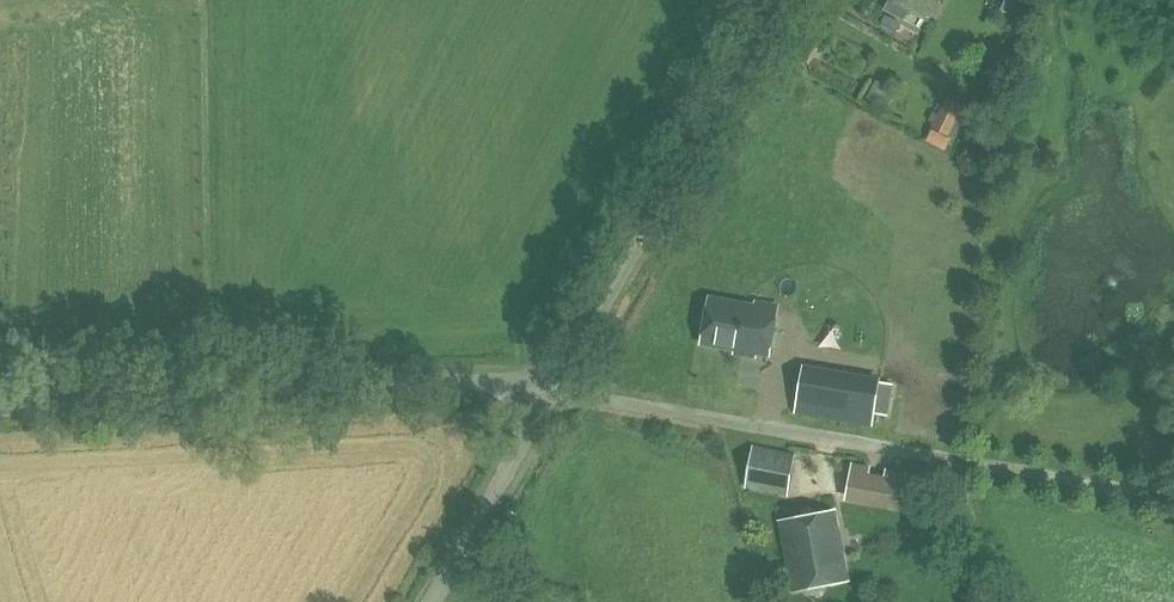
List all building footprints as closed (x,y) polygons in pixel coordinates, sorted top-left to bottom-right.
[(940,1),(938,0),(888,0),(884,8),(904,20),(909,11),(929,22),(940,1)] [(810,64),(820,48),(806,40),(796,56),(810,64)] [(887,109),(897,91),(876,79),(866,97),(887,109)] [(948,137),(964,106),(947,97),(931,128),(948,137)] [(754,299),(754,303),(707,294),(698,345),(733,351),(732,354),(755,358),(755,355),(769,358),(779,304),(754,299)] [(808,365),(799,411),(872,424),(874,413),(879,382),(880,378),(808,365)] [(789,494),(796,453),(753,446),(746,486),(789,494)] [(885,476),(869,473),(871,466),(851,462),(845,499),(914,511),(921,475),(886,468),(885,476)] [(798,588),(850,577),(835,509),(783,520),(798,588)]
